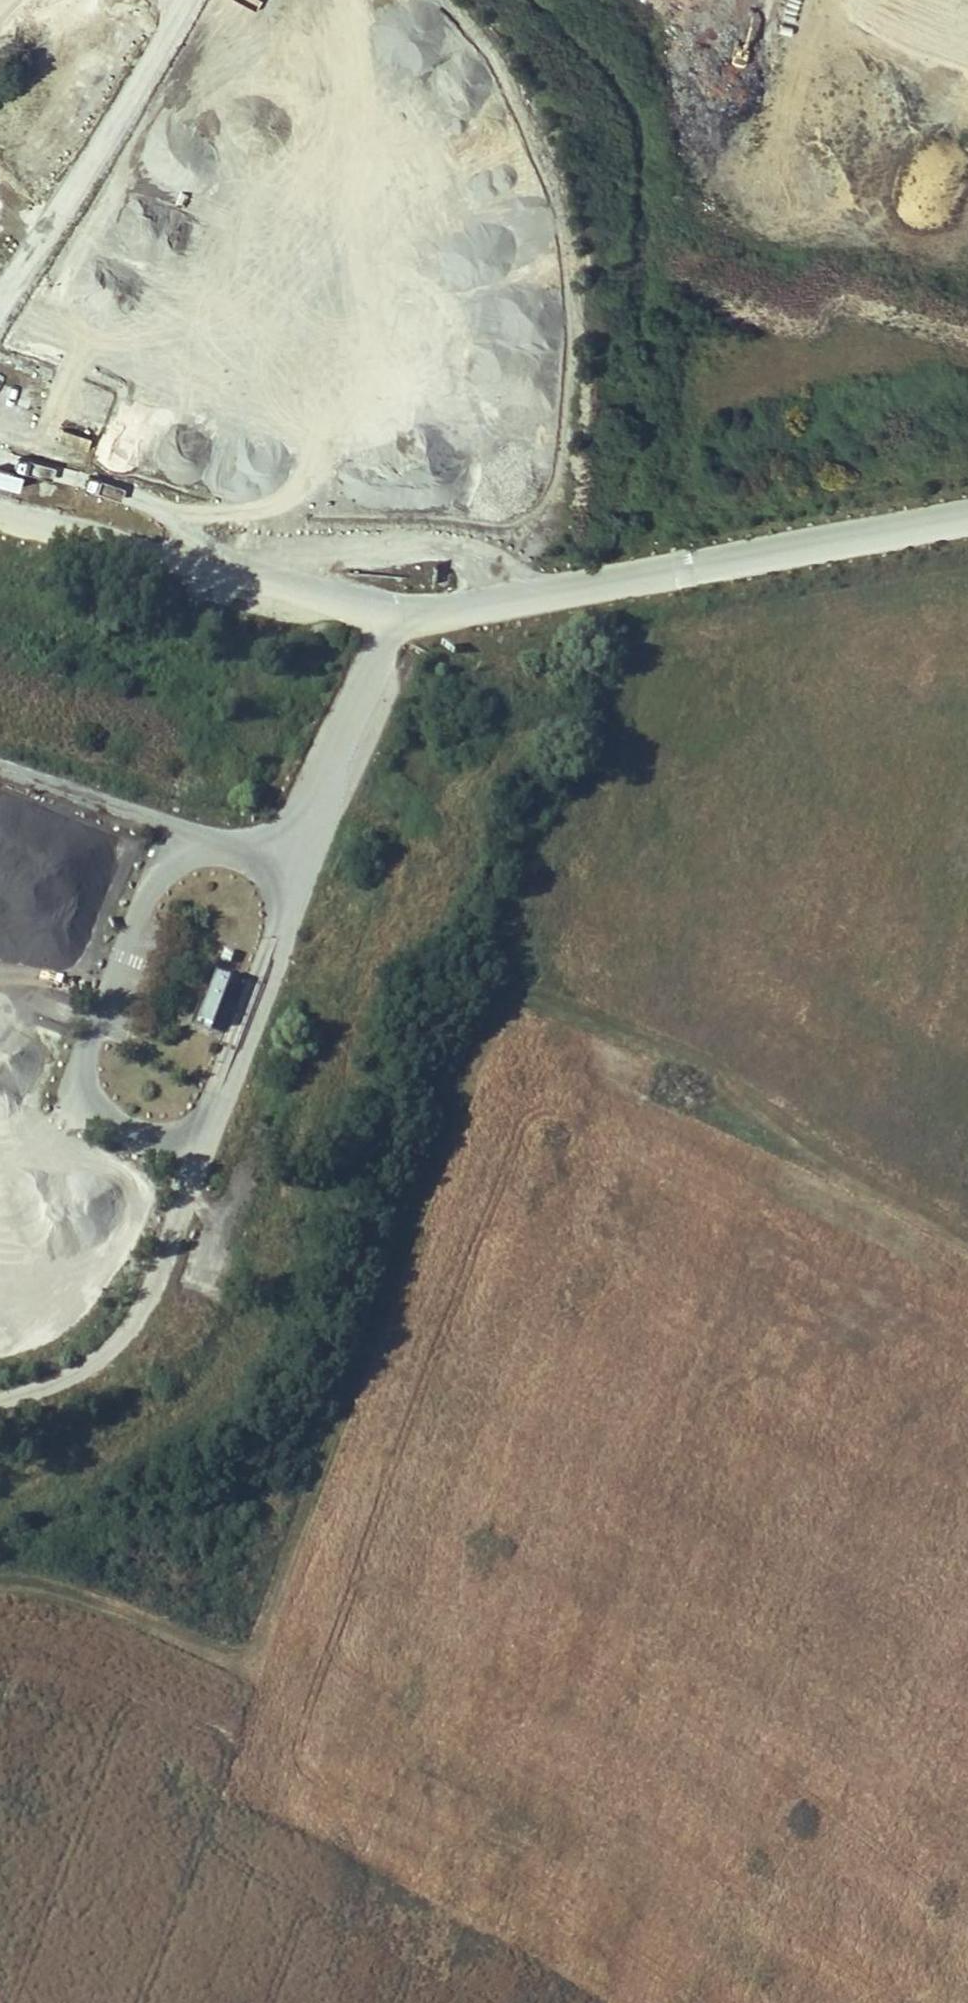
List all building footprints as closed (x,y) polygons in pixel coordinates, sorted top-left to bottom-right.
[(85,447),(89,433),(59,426),(56,439),(85,447)] [(23,470),(2,465),(0,474),(0,483),(18,488),(23,470)] [(108,492),(112,479),(72,467),(68,480),(108,492)] [(210,1029),(225,974),(208,970),(193,1024),(210,1029)]
